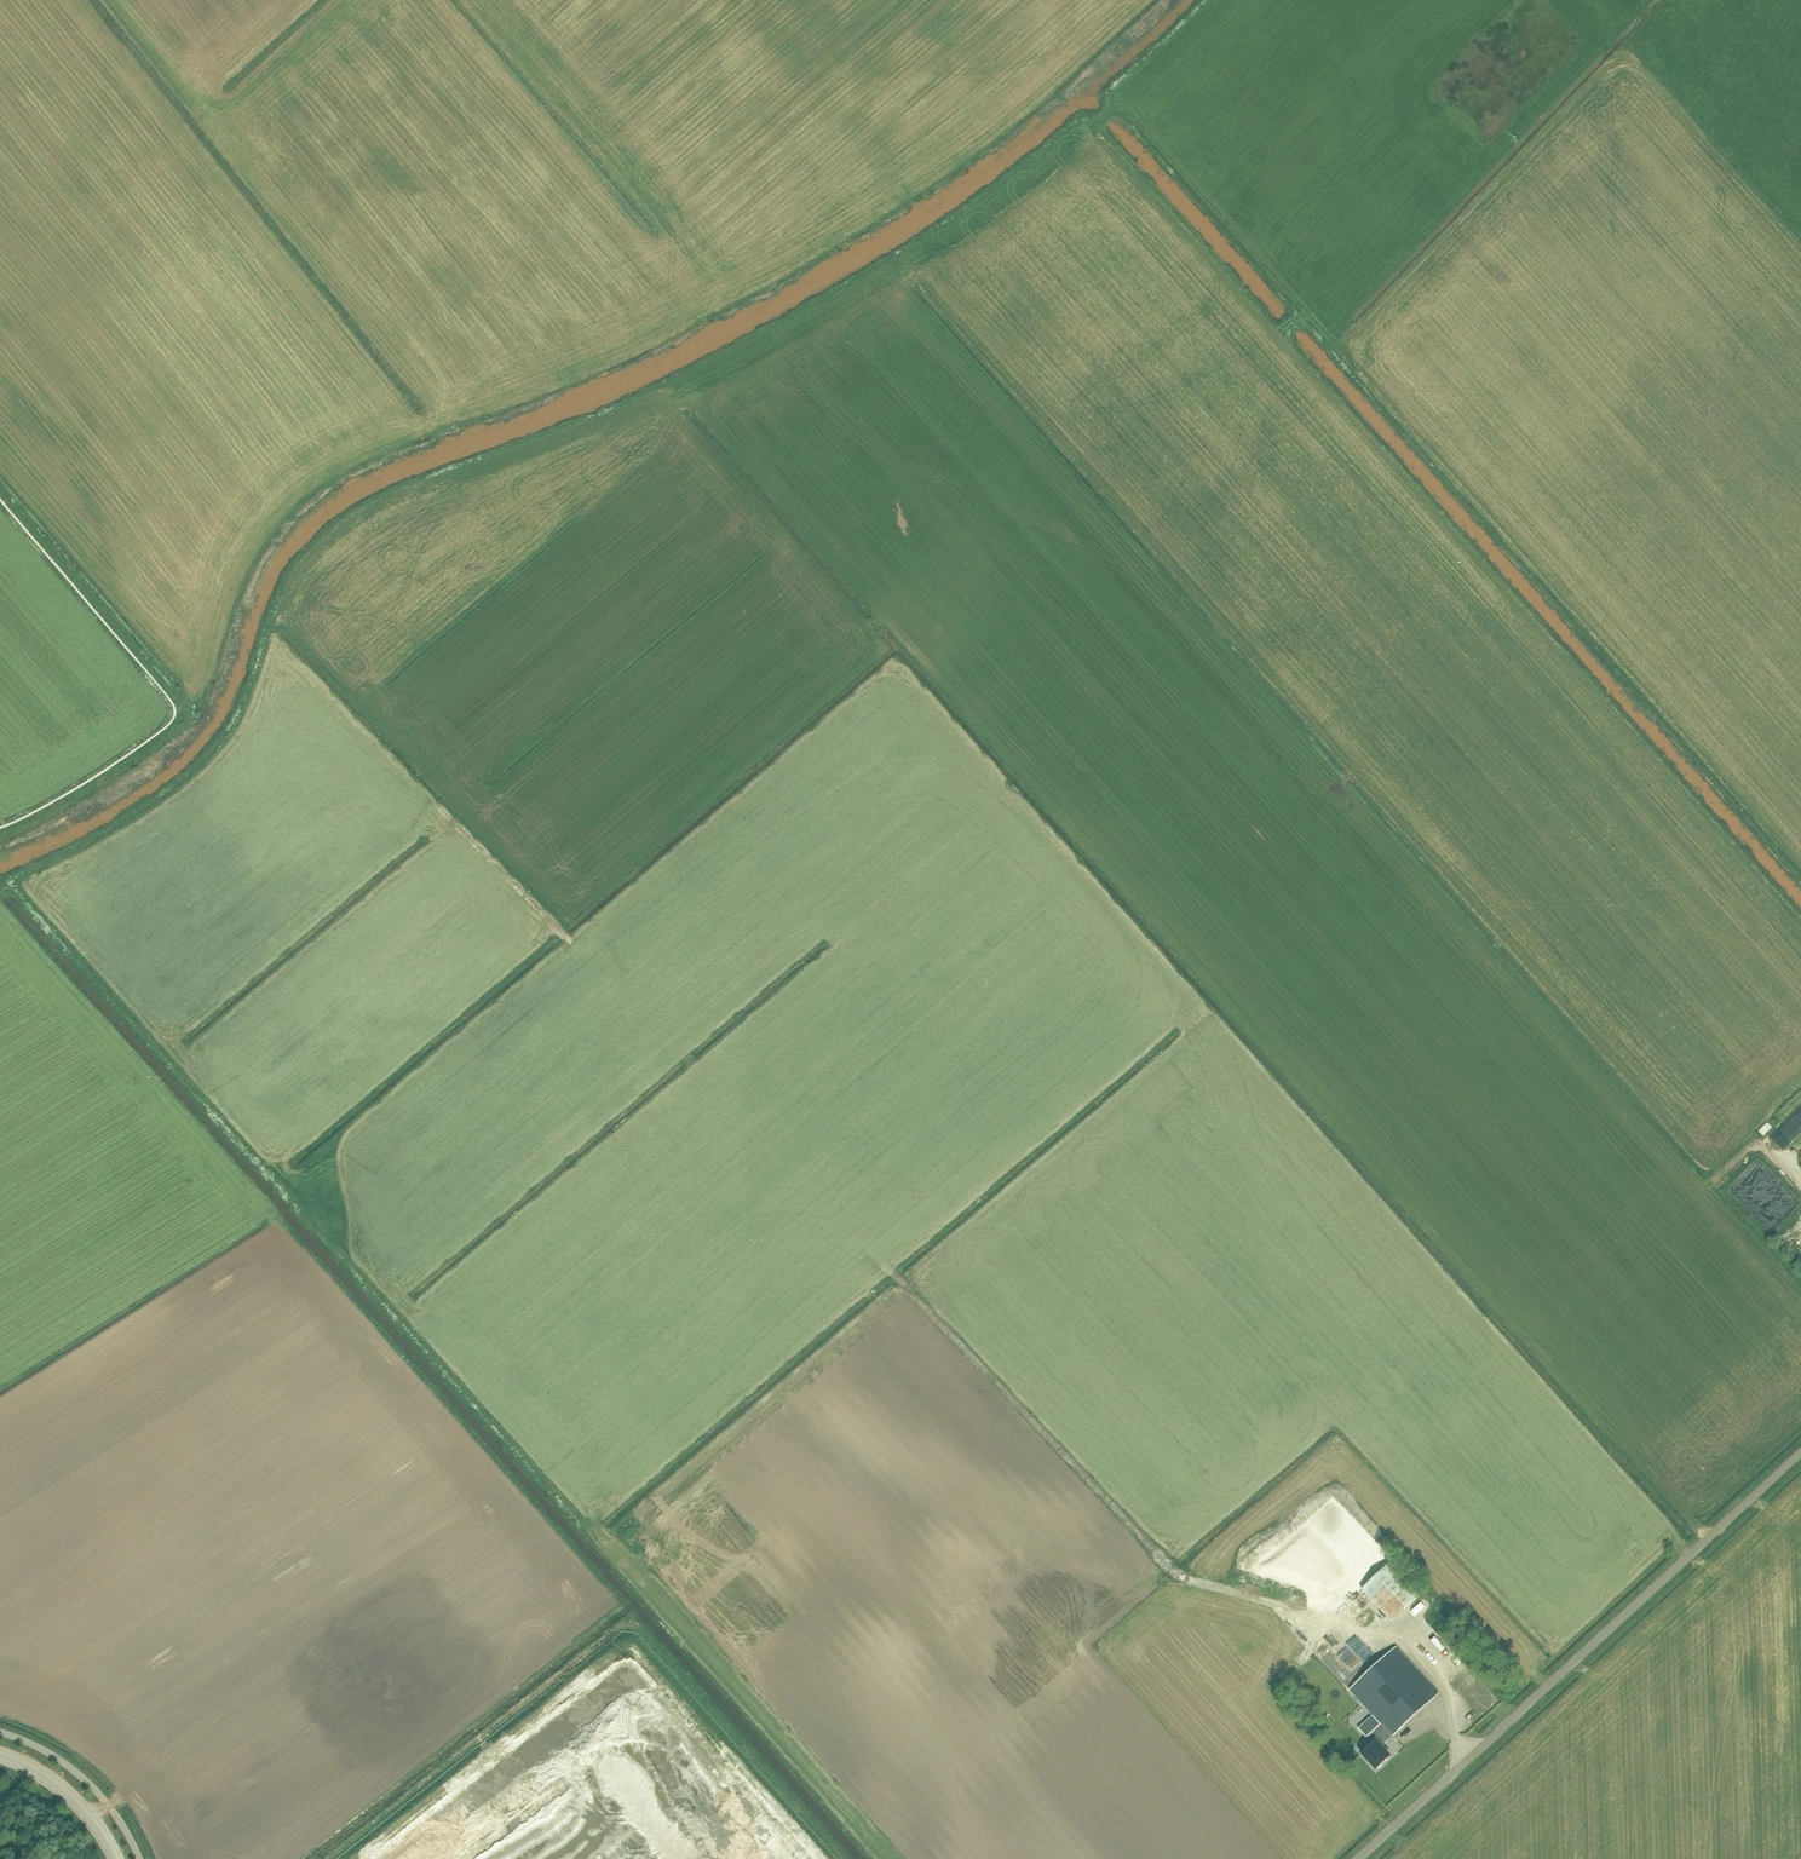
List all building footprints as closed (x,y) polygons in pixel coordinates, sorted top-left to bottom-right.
[(1420,1596),(1390,1564),(1361,1590),(1391,1623),(1420,1596)] [(1438,1694),(1396,1648),(1349,1691),(1380,1725),(1366,1738),(1372,1744),(1361,1754),(1375,1770),(1390,1757),(1381,1747),(1438,1694)]
